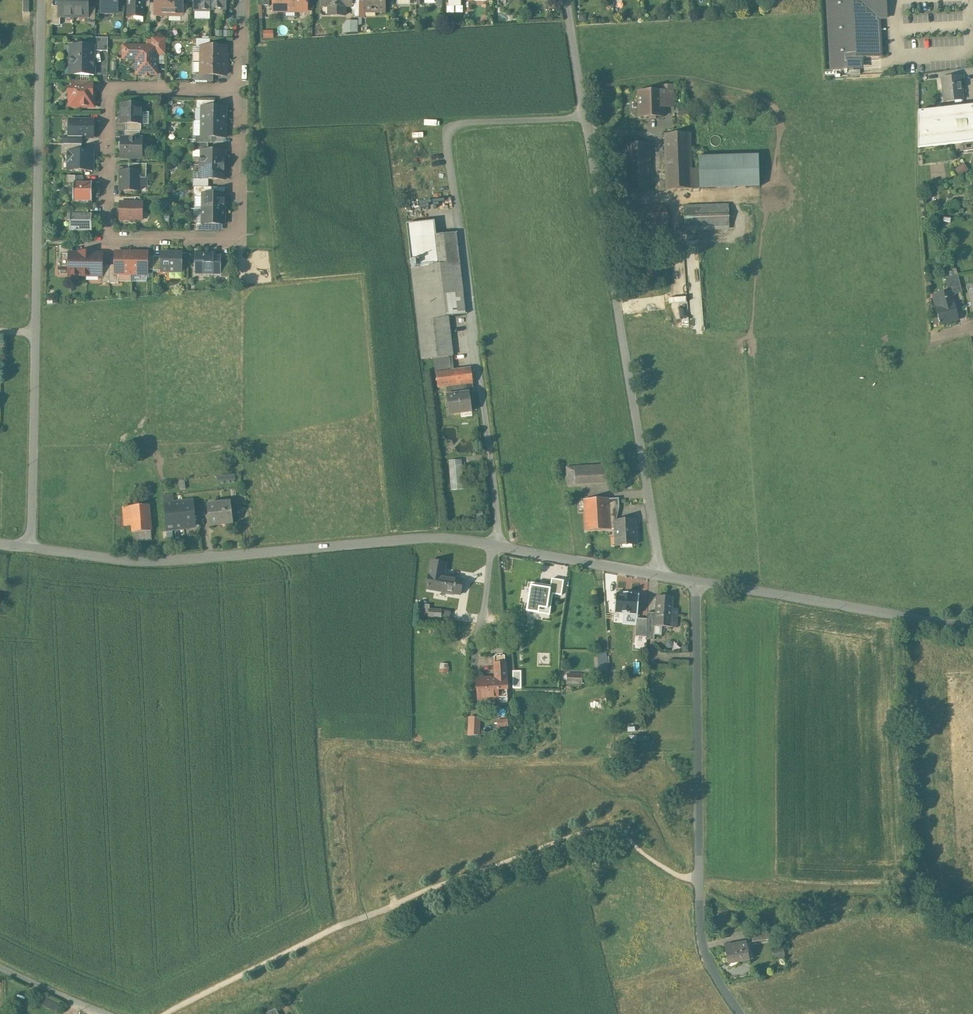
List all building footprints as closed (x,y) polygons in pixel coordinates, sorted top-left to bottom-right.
[(60,6),(60,16),(74,16),(74,0),(60,0),(60,6)] [(74,16),(87,16),(88,16),(88,7),(88,0),(74,0),(74,16)] [(102,13),(118,13),(118,9),(118,0),(102,0),(102,13)] [(129,13),(134,13),(134,17),(144,17),(144,7),(144,0),(129,0),(129,13)] [(156,4),(156,14),(157,14),(169,14),(169,0),(156,0),(156,4)] [(169,14),(181,15),(182,14),(183,4),(183,0),(169,0),(169,14)] [(195,2),(195,12),(211,12),(211,9),(210,9),(211,0),(195,0),(195,2)] [(210,9),(211,9),(226,9),(226,0),(211,0),(210,9)] [(276,1),(276,11),(285,11),(287,9),(295,9),(298,11),(308,11),(308,0),(276,0),(276,1)] [(323,6),(335,6),(335,16),(346,16),(346,7),(353,7),(353,0),(323,0),(323,6)] [(366,1),(366,11),(386,11),(386,0),(366,0),(366,1)] [(827,1),(828,1),(828,11),(828,13),(829,23),(828,23),(828,24),(829,24),(829,35),(829,36),(830,36),(830,46),(829,46),(830,48),(831,58),(830,58),(830,59),(831,59),(831,69),(831,71),(832,71),(832,70),(841,70),(843,70),(852,69),(853,69),(853,68),(852,58),(855,58),(857,58),(867,57),(867,58),(869,57),(879,57),(881,57),(881,55),(880,45),(880,44),(879,33),(880,33),(879,32),(879,22),(879,20),(879,19),(885,18),(887,18),(887,17),(886,5),(886,4),(886,3),(885,0),(827,0),(827,1)] [(60,6),(52,6),(51,25),(60,25),(60,16),(60,6)] [(96,7),(88,7),(88,16),(87,16),(87,25),(95,25),(96,7)] [(359,33),(359,20),(344,21),(344,33),(359,33)] [(108,38),(92,38),(92,46),(94,46),(94,51),(108,52),(108,38)] [(166,39),(153,39),(153,47),(153,54),(158,54),(166,54),(166,39)] [(210,40),(196,39),(196,48),(202,48),(202,47),(210,48),(210,40)] [(92,46),(71,46),(71,56),(70,56),(70,68),(73,68),(73,75),(94,76),(94,58),(93,58),(94,51),(94,46),(92,46)] [(153,47),(124,46),(124,53),(126,53),(125,59),(135,59),(137,60),(137,74),(157,75),(158,54),(153,54),(153,47)] [(210,48),(202,47),(202,48),(202,61),(226,62),(226,48),(210,48)] [(226,62),(202,61),(202,75),(201,75),(213,76),(225,76),(226,62)] [(960,76),(942,78),(945,102),(963,100),(960,76)] [(72,89),(70,89),(70,100),(76,100),(76,107),(94,107),(94,98),(92,98),(92,89),(90,89),(72,89)] [(675,112),(674,91),(664,91),(664,96),(665,112),(675,112)] [(664,96),(639,97),(640,122),(665,121),(665,112),(664,96)] [(215,102),(197,101),(196,109),(202,110),(203,108),(215,108),(215,102)] [(142,105),(122,104),(122,124),(126,124),(142,124),(142,105)] [(918,112),(918,148),(972,142),(972,106),(918,112)] [(215,108),(203,108),(202,110),(202,121),(226,122),(226,108),(215,108)] [(94,121),(70,121),(69,137),(69,138),(82,138),(93,138),(94,121)] [(226,122),(202,121),(202,137),(212,138),(226,138),(226,122)] [(694,135),(669,136),(670,159),(671,183),(672,191),(697,191),(697,190),(697,171),(696,171),(694,135)] [(125,139),(121,139),(121,158),(139,159),(139,151),(142,151),(142,139),(140,139),(125,139)] [(82,145),(64,145),(64,153),(69,153),(69,152),(82,153),(82,145)] [(225,151),(202,151),(202,158),(200,159),(200,165),(224,166),(224,159),(225,159),(225,151)] [(82,153),(69,152),(69,153),(69,162),(72,162),(71,170),(93,171),(93,158),(88,153),(82,153)] [(763,157),(704,159),(704,170),(704,190),(764,189),(763,157)] [(147,165),(129,165),(129,172),(147,173),(147,165)] [(224,166),(200,165),(200,171),(202,173),(202,180),(225,180),(225,173),(224,173),(224,166)] [(129,172),(121,172),(121,191),(140,191),(140,179),(147,179),(147,173),(129,172)] [(76,183),(74,183),(73,202),(92,202),(93,183),(76,183)] [(212,188),(194,187),(194,194),(198,198),(203,198),(203,194),(212,194),(212,188)] [(212,194),(203,194),(203,198),(203,210),(225,210),(225,195),(212,194)] [(142,203),(121,203),(120,220),(142,220),(142,203)] [(629,203),(617,203),(618,213),(629,213),(630,213),(629,203)] [(733,207),(690,208),(690,232),(733,231),(733,207)] [(671,209),(664,209),(664,226),(672,226),(671,209)] [(225,210),(203,210),(202,224),(202,225),(213,225),(225,225),(225,210)] [(74,215),(70,215),(70,232),(92,232),(92,215),(88,215),(74,215)] [(435,221),(407,224),(411,260),(417,259),(417,254),(424,253),(438,251),(436,235),(435,221)] [(438,251),(424,253),(426,266),(412,268),(422,360),(434,358),(452,356),(453,356),(448,317),(466,315),(456,233),(436,235),(438,251)] [(672,239),(657,240),(658,255),(673,254),(672,239)] [(73,247),(60,246),(60,268),(70,268),(70,254),(73,254),(73,247)] [(132,253),(116,252),(116,266),(116,274),(119,274),(132,275),(132,253)] [(94,253),(79,253),(79,254),(73,254),(70,254),(70,268),(69,276),(102,276),(103,266),(103,254),(94,254),(94,253)] [(148,253),(132,253),(132,275),(147,275),(148,269),(148,257),(148,253)] [(182,253),(162,253),(162,257),(162,272),(182,272),(182,253)] [(214,254),(196,253),(195,271),(204,271),(204,273),(204,274),(220,275),(220,273),(221,273),(221,256),(214,256),(214,254)] [(424,253),(417,254),(417,259),(411,260),(412,268),(426,266),(424,253)] [(230,256),(221,256),(221,273),(220,273),(220,275),(220,278),(230,278),(230,256)] [(162,257),(154,257),(154,269),(154,271),(162,272),(162,257)] [(671,257),(657,259),(658,267),(672,266),(671,257)] [(116,266),(110,266),(109,284),(119,284),(119,274),(116,274),(116,266)] [(962,293),(958,275),(950,277),(953,290),(954,295),(962,293)] [(950,277),(945,279),(946,292),(950,291),(953,290),(950,277)] [(946,292),(932,296),(940,322),(939,323),(939,324),(940,324),(940,325),(958,320),(950,291),(946,292)] [(452,356),(434,358),(436,373),(454,371),(452,356)] [(744,377),(747,366),(727,361),(724,372),(744,377)] [(454,371),(436,373),(438,387),(447,386),(464,384),(473,383),(471,369),(454,371)] [(464,384),(447,386),(448,396),(447,396),(447,395),(447,396),(449,415),(449,414),(471,412),(472,412),(469,393),(465,394),(464,384)] [(735,430),(735,447),(749,446),(748,429),(735,430)] [(140,444),(124,444),(124,453),(141,452),(140,444)] [(450,460),(452,489),(465,489),(463,459),(450,460)] [(609,465),(575,467),(576,485),(610,483),(609,465)] [(575,467),(568,468),(569,485),(576,485),(575,467)] [(172,495),(162,497),(166,531),(176,530),(173,502),(172,495)] [(193,500),(173,502),(176,530),(196,528),(193,500)] [(609,500),(586,501),(587,530),(610,529),(609,508),(609,500)] [(230,502),(207,505),(210,526),(233,523),(230,502)] [(149,505),(131,507),(132,526),(133,533),(151,531),(149,505)] [(131,507),(123,507),(125,526),(132,526),(131,507)] [(635,520),(615,521),(617,547),(637,545),(635,520)] [(151,531),(133,533),(134,541),(152,540),(151,531)] [(430,574),(429,574),(427,589),(446,592),(446,594),(453,595),(453,594),(460,595),(463,580),(444,576),(430,574)] [(529,585),(525,612),(538,614),(539,608),(547,609),(550,589),(529,585)] [(636,595),(616,594),(615,611),(618,611),(617,625),(634,626),(635,612),(636,595)] [(673,597),(657,596),(656,613),(655,626),(677,628),(678,610),(673,609),(673,597)] [(431,609),(431,604),(424,604),(424,617),(444,618),(444,609),(431,609)] [(656,613),(647,613),(647,640),(654,640),(654,635),(655,626),(656,613)] [(505,656),(494,657),(496,680),(497,680),(506,679),(505,656)] [(521,672),(513,672),(513,683),(521,683),(521,672)] [(582,676),(567,675),(567,684),(582,685),(582,676)] [(496,680),(485,681),(485,679),(478,680),(479,699),(498,698),(497,680),(496,680)] [(506,679),(497,680),(498,698),(508,697),(506,679)] [(480,719),(470,718),(469,736),(479,735),(480,719)] [(769,933),(752,936),(753,943),(770,940),(769,933)] [(745,943),(724,947),(727,964),(748,960),(745,943)] [(41,1003),(57,1010),(60,1003),(45,996),(41,1003)]
